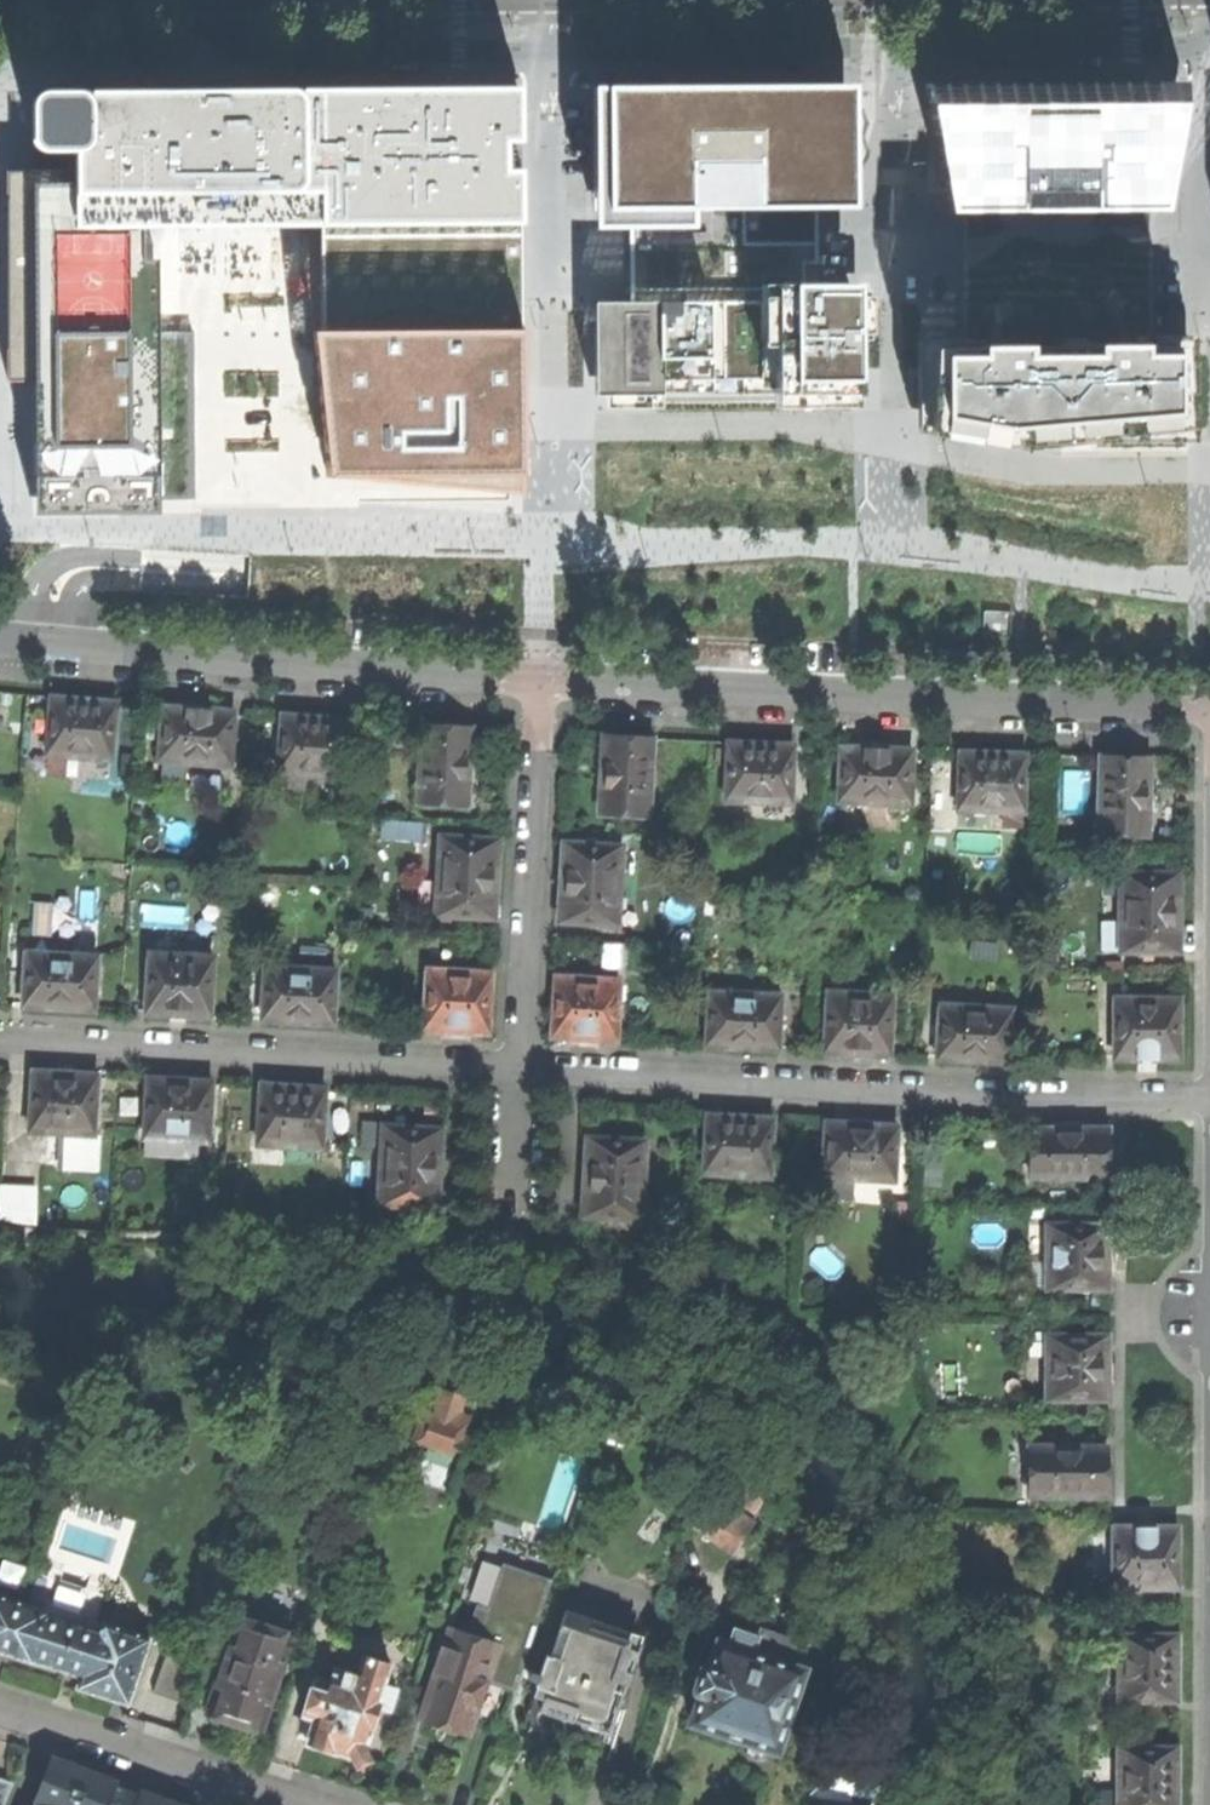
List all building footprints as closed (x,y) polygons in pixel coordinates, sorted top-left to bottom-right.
[(932,118),(948,211),(970,211),(1170,208),(1183,114),(1188,84),(927,88),(932,118)] [(840,209),(839,85),(591,87),(592,210),(619,210),(629,210),(630,303),(803,302),(803,264),(817,263),(817,209),(840,209)] [(32,377),(33,502),(158,501),(158,494),(185,493),(184,340),(157,340),(156,247),(147,247),(146,223),(190,223),(324,221),(319,313),(321,330),(336,480),(525,499),(525,475),(524,328),(524,218),(524,86),(321,89),(290,89),(79,92),(46,92),(36,96),(31,105),(32,140),(37,147),(43,151),(78,151),(78,168),(30,168),(6,169),(7,194),(7,348),(7,363),(7,377),(32,377)] [(1158,334),(1156,208),(970,211),(970,337),(1158,334)] [(853,303),(598,305),(600,397),(772,395),(771,402),(853,401),(853,303)] [(228,370),(251,369),(250,325),(227,325),(228,370)] [(1196,434),(1193,333),(921,339),(920,424),(1001,441),(1196,434)] [(79,699),(52,697),(47,754),(111,759),(116,702),(79,699)] [(195,708),(164,706),(160,758),(229,764),(234,712),(195,708)] [(312,717),(282,715),(278,772),(343,777),(347,720),(312,717)] [(471,728),(423,725),(417,801),(466,805),(469,766),(471,728)] [(652,738),(604,735),(602,773),(600,813),(648,816),(652,738)] [(760,744),(729,742),(726,799),(790,803),(793,746),(760,744)] [(876,749),(842,748),(840,800),(910,803),(912,750),(876,749)] [(993,753),(961,752),(959,809),(1023,811),(1025,754),(993,753)] [(1102,757),(1100,834),(1147,835),(1148,798),(1149,758),(1102,757)] [(498,840),(441,836),(436,914),(493,917),(496,873),(498,840)] [(621,847),(563,844),(561,880),(559,921),(616,924),(621,847)] [(1120,874),(1120,951),(1178,952),(1179,915),(1179,874),(1120,874)] [(96,958),(26,953),(23,1006),(55,1008),(93,1010),(96,958)] [(212,957),(150,954),(146,1013),(177,1014),(209,1016),(212,957)] [(335,971),(265,967),(262,1020),(297,1021),(332,1023),(335,971)] [(490,974),(427,970),(424,1030),(459,1031),(487,1033),(490,974)] [(619,981),(556,977),(552,1036),(584,1038),(615,1040),(619,981)] [(780,996),(710,992),(707,1045),(742,1047),(777,1049),(780,996)] [(892,996),(829,992),(825,1052),(857,1054),(888,1056),(892,996)] [(1115,999),(1114,1058),(1148,1059),(1179,1059),(1179,1000),(1115,999)] [(1010,1010),(941,1006),(937,1059),(971,1060),(1007,1063),(1010,1010)] [(67,1074),(33,1072),(30,1131),(93,1134),(96,1075),(67,1074)] [(178,1080),(147,1078),(144,1137),(208,1140),(211,1081),(178,1080)] [(291,1086),(261,1085),(258,1144),(320,1147),(323,1088),(291,1086)] [(739,1117),(707,1115),(704,1171),(768,1176),(772,1120),(739,1117)] [(862,1125),(826,1123),(824,1175),(893,1179),(896,1127),(862,1125)] [(441,1130),(383,1126),(378,1204),(436,1208),(439,1168),(441,1130)] [(1030,1129),(1030,1177),(1107,1178),(1107,1129),(1068,1129),(1030,1129)] [(645,1141),(587,1138),(586,1171),(583,1216),(641,1219),(645,1141)] [(826,1199),(859,1200),(859,1182),(827,1180),(826,1199)] [(42,1221),(41,1184),(3,1184),(3,1221),(42,1221)] [(1048,1225),(1047,1288),(1107,1289),(1107,1256),(1108,1226),(1048,1225)] [(1048,1336),(1047,1399),(1106,1400),(1107,1367),(1107,1336),(1048,1336)] [(464,1397),(441,1390),(424,1441),(457,1452),(469,1417),(458,1413),(464,1397)] [(442,1489),(442,1490),(450,1493),(463,1454),(457,1452),(424,1441),(411,1478),(442,1489)] [(1029,1448),(1029,1495),(1106,1496),(1107,1470),(1107,1448),(1029,1448)] [(442,1489),(411,1478),(405,1497),(436,1507),(442,1490),(442,1489)] [(717,1498),(697,1526),(731,1550),(751,1521),(717,1498)] [(1114,1528),(1113,1587),(1177,1588),(1177,1528),(1140,1528),(1114,1528)] [(550,1580),(505,1565),(490,1610),(477,1605),(468,1634),(497,1644),(470,1725),(499,1735),(550,1580)] [(57,1576),(45,1611),(77,1622),(88,1587),(57,1576)] [(1,1651),(18,1602),(0,1597),(0,1651),(1,1651)] [(80,1676),(96,1628),(77,1622),(45,1611),(18,1602),(1,1651),(80,1676)] [(642,1636),(566,1610),(550,1655),(546,1654),(539,1674),(537,1681),(533,1693),(543,1697),(539,1708),(572,1719),(609,1731),(642,1636)] [(289,1638),(237,1621),(208,1710),(233,1718),(260,1727),(289,1638)] [(101,1695),(127,1703),(149,1638),(102,1623),(101,1625),(100,1625),(98,1626),(96,1628),(80,1676),(76,1687),(101,1695)] [(727,1644),(753,1653),(758,1636),(733,1627),(727,1644)] [(467,1734),(470,1725),(497,1644),(468,1634),(451,1629),(421,1719),(441,1725),(467,1734)] [(1119,1635),(1118,1700),(1176,1700),(1176,1666),(1176,1636),(1119,1635)] [(695,1692),(700,1694),(690,1723),(723,1734),(747,1742),(744,1752),(747,1756),(752,1759),(757,1760),(762,1760),(766,1759),(770,1749),(776,1751),(803,1670),(753,1653),(727,1644),(717,1641),(708,1667),(704,1666),(703,1666),(701,1667),(694,1688),(694,1691),(695,1692)] [(167,1650),(154,1692),(192,1703),(205,1661),(167,1650)] [(330,1685),(333,1674),(338,1658),(324,1653),(315,1681),(330,1685)] [(380,1699),(377,1707),(388,1710),(395,1687),(383,1683),(389,1663),(363,1655),(359,1667),(353,1665),(350,1674),(373,1681),(369,1696),(380,1699)] [(528,1678),(537,1681),(539,1674),(530,1671),(528,1678)] [(356,1765),(369,1758),(364,1751),(377,1707),(380,1699),(369,1696),(373,1681),(350,1674),(344,1672),(342,1677),(333,1674),(330,1685),(315,1681),(314,1680),(303,1715),(305,1715),(314,1718),(308,1736),(306,1742),(330,1750),(352,1756),(356,1765)] [(314,1718),(305,1715),(299,1733),(308,1736),(314,1718)] [(1118,1804),(1175,1804),(1176,1777),(1176,1748),(1118,1748),(1118,1804)] [(37,1804),(183,1804),(140,1789),(138,1793),(127,1789),(116,1785),(118,1781),(52,1755),(34,1804),(37,1804)] [(12,1782),(0,1778),(0,1804),(4,1804),(12,1782)]
